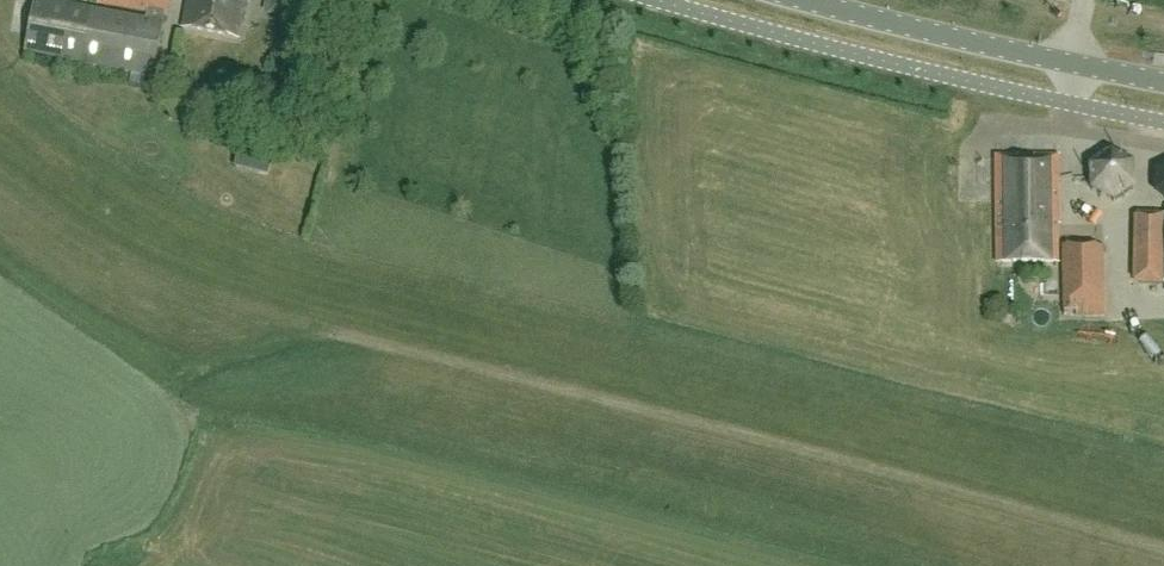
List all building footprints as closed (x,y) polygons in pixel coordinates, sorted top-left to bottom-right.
[(25,54),(154,78),(164,23),(163,23),(165,12),(168,13),(169,0),(99,0),(98,5),(147,14),(146,20),(42,0),(35,0),(25,54)] [(183,33),(237,42),(245,0),(189,0),(183,33)] [(274,157),(248,151),(244,170),(270,176),(274,157)] [(1110,151),(1088,165),(1091,190),(1114,203),(1135,189),(1133,163),(1110,151)] [(1020,158),(1020,155),(997,155),(998,263),(1058,263),(1058,154),(1036,154),(1036,158),(1020,158)] [(1155,168),(1154,193),(1163,200),(1163,164),(1155,168)] [(289,167),(286,178),(306,184),(309,173),(289,167)] [(1142,213),(1141,230),(1163,231),(1163,214),(1142,213)] [(1103,315),(1103,249),(1067,249),(1067,315),(1103,315)]
